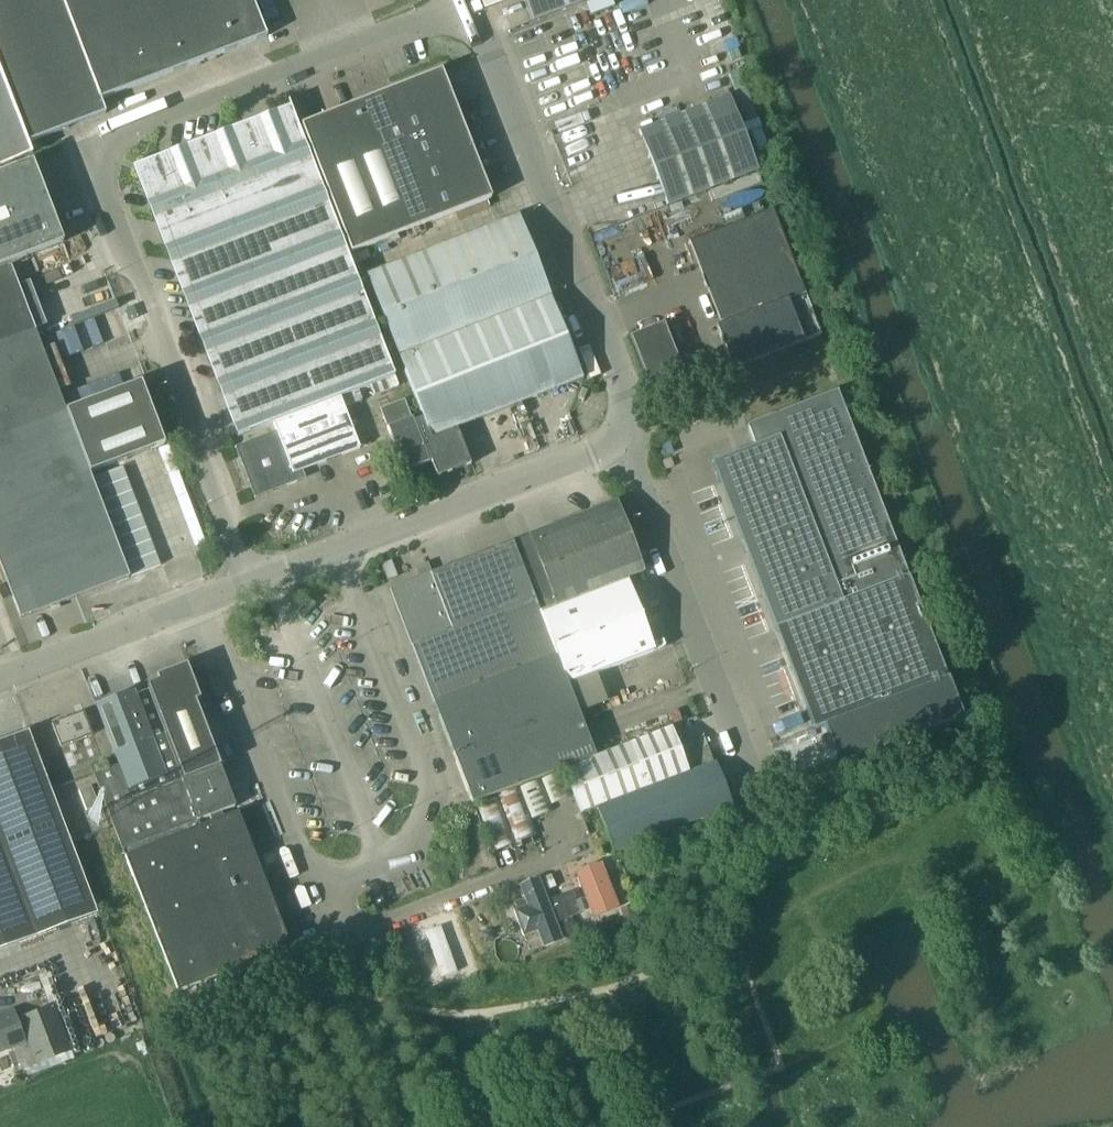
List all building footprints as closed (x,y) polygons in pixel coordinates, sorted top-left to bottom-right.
[(77,39),(62,0),(0,0),(0,70),(28,144),(106,114),(101,100),(77,39)] [(77,39),(179,0),(62,0),(77,39)] [(254,0),(179,0),(77,39),(101,100),(267,36),(254,0)] [(533,21),(589,0),(525,0),(533,21)] [(31,155),(32,154),(28,144),(0,70),(0,167),(31,155)] [(302,125),(353,252),(492,197),(442,70),(302,125)] [(668,206),(758,171),(730,96),(639,131),(668,206)] [(603,107),(587,113),(590,121),(607,115),(603,107)] [(164,169),(150,175),(233,389),(249,430),(250,432),(274,423),(341,397),(346,408),(363,401),(359,390),(371,386),(375,397),(400,387),(395,376),(296,118),(164,169)] [(63,242),(33,162),(0,175),(0,266),(63,242)] [(734,369),(822,334),(773,209),(689,242),(721,324),(717,325),(734,369)] [(400,356),(551,296),(520,215),(368,275),(400,356)] [(0,270),(0,563),(21,619),(131,577),(91,473),(165,445),(141,382),(67,411),(12,266),(0,270)] [(551,296),(400,356),(424,418),(416,421),(438,477),(472,464),(457,427),(584,378),(551,296)] [(663,324),(632,336),(656,397),(687,385),(663,324)] [(756,446),(713,462),(814,729),(824,726),(840,767),(964,720),(838,390),(748,425),(756,446)] [(277,431),(236,447),(256,498),(298,481),(295,473),(361,448),(358,440),(365,438),(361,425),(353,428),(346,408),(341,397),(274,423),(277,431)] [(382,409),(389,428),(413,419),(405,400),(382,409)] [(413,419),(389,428),(406,472),(430,463),(413,419)] [(205,542),(169,446),(160,449),(196,546),(205,542)] [(124,466),(95,477),(132,576),(161,565),(133,491),(124,466)] [(617,502),(514,541),(536,599),(541,612),(627,579),(644,573),(617,502)] [(413,646),(536,599),(514,541),(391,589),(413,646)] [(627,579),(541,612),(558,656),(569,684),(655,651),(627,579)] [(413,646),(435,704),(558,656),(541,612),(536,599),(413,646)] [(558,656),(435,704),(454,754),(577,707),(569,684),(558,656)] [(156,676),(159,683),(150,686),(169,735),(167,736),(174,753),(210,740),(195,702),(201,700),(187,664),(156,676)] [(98,706),(120,764),(129,788),(166,774),(154,741),(167,736),(149,689),(136,694),(135,692),(98,706)] [(473,804),(596,756),(577,707),(454,754),(473,804)] [(62,747),(94,735),(85,711),(53,723),(62,747)] [(672,728),(565,770),(582,813),(689,772),(672,728)] [(98,914),(70,840),(29,732),(0,743),(0,951),(98,914)] [(132,801),(221,767),(211,739),(210,740),(174,753),(167,736),(154,741),(166,774),(129,788),(120,764),(118,765),(132,801)] [(648,788),(597,808),(598,810),(612,845),(615,853),(709,816),(733,807),(728,795),(716,761),(692,771),(648,788)] [(132,801),(118,765),(94,774),(123,849),(236,806),(221,767),(132,801)] [(565,773),(543,782),(552,806),(574,798),(565,773)] [(541,782),(521,790),(533,820),(553,812),(541,782)] [(93,786),(80,791),(87,811),(100,807),(93,786)] [(520,790),(498,798),(516,844),(537,835),(520,790)] [(497,798),(475,807),(492,852),(515,844),(497,798)] [(179,992),(292,948),(239,812),(126,856),(179,992)] [(552,869),(579,938),(639,914),(615,853),(612,845),(552,869)] [(520,960),(579,938),(552,869),(493,892),(520,960)] [(28,1042),(25,1043),(15,1047),(23,1069),(72,1051),(55,1006),(20,1019),(28,1042)] [(15,1047),(25,1043),(13,1011),(0,1016),(0,1052),(15,1047)]
